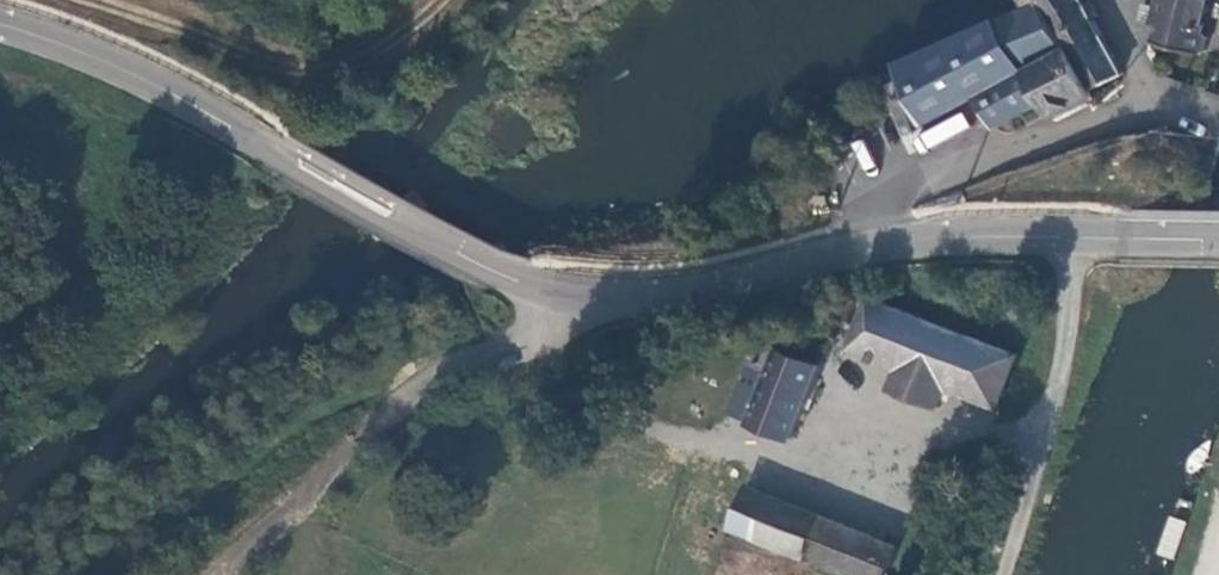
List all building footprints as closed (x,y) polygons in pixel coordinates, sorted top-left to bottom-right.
[(1030,12),(1040,8),(1052,0),(1025,0),(1030,12)] [(1083,0),(1052,0),(1040,8),(1064,53),(1094,97),(1126,77),(1083,0)] [(1198,51),(1214,0),(1162,0),(1161,4),(1149,0),(1147,0),(1142,15),(1164,22),(1158,39),(1198,51)] [(1030,12),(901,70),(928,128),(980,99),(1027,72),(1064,53),(1040,8),(1030,12)] [(1027,72),(1048,108),(1055,119),(1094,97),(1064,53),(1027,72)] [(999,134),(1048,108),(1027,72),(980,99),(999,134)] [(1018,360),(851,291),(841,315),(861,323),(850,353),(898,373),(891,391),(940,411),(948,393),(996,412),(1018,360)] [(821,367),(758,343),(730,416),(793,440),(821,367)] [(733,529),(848,574),(890,574),(901,548),(749,487),(733,529)]
